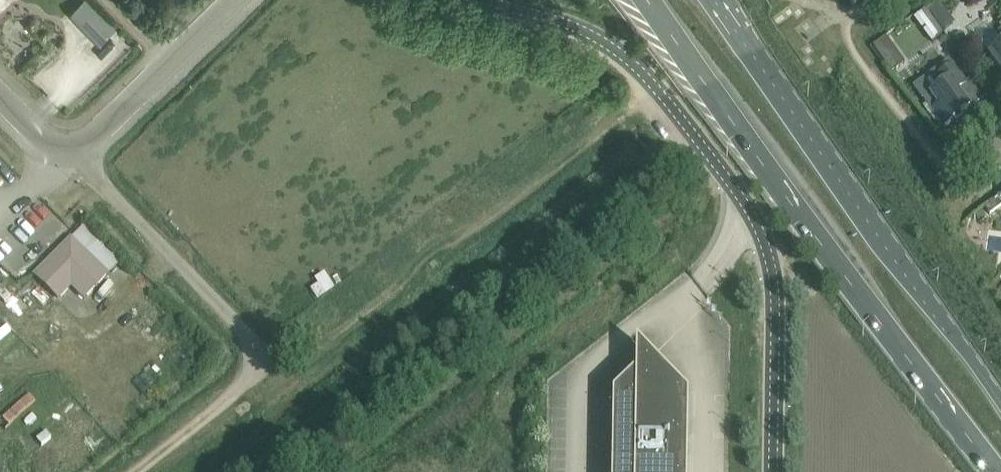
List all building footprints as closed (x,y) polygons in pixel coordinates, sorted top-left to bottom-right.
[(116,25),(90,0),(80,0),(67,14),(99,43),(116,25)] [(937,1),(927,9),(935,20),(941,16),(942,6),(937,1)] [(988,54),(996,64),(1000,71),(1000,44),(988,54)] [(935,78),(941,86),(930,95),(938,106),(931,111),(943,128),(969,108),(957,91),(966,84),(952,65),(935,78)] [(990,214),(1000,206),(1000,204),(996,198),(985,208),(990,214)] [(71,288),(84,300),(108,276),(70,239),(34,277),(58,301),(71,288)] [(308,285),(319,299),(335,287),(324,273),(308,285)] [(687,395),(651,357),(613,394),(612,471),(686,471),(687,395)] [(8,427),(36,403),(29,394),(1,418),(8,427)]
